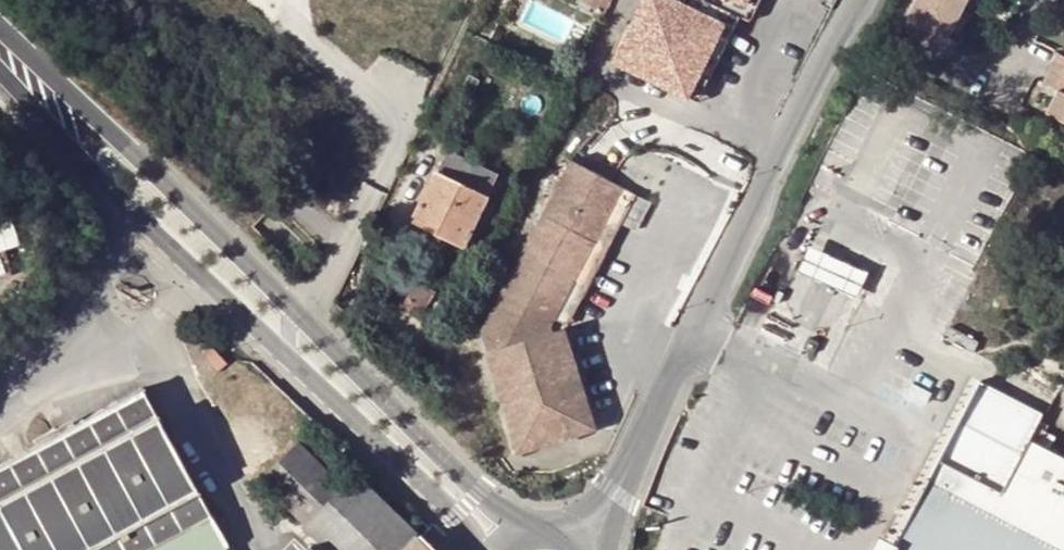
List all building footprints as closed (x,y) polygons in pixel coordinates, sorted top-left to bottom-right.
[(605,15),(612,0),(582,0),(581,2),(605,15)] [(690,98),(731,14),(740,19),(741,18),(749,0),(647,0),(617,62),(690,98)] [(750,23),(761,0),(749,0),(741,18),(750,23)] [(906,13),(926,23),(918,37),(946,53),(954,37),(947,33),(964,0),(913,0),(906,13)] [(690,98),(700,102),(740,19),(731,14),(690,98)] [(1058,49),(1041,80),(1055,87),(1043,108),(1063,119),(1063,52),(1058,49)] [(478,80),(469,75),(461,92),(470,97),(478,80)] [(438,173),(489,198),(499,177),(448,153),(438,173)] [(553,335),(552,331),(555,325),(623,191),(571,165),(562,183),(554,179),(544,197),(552,201),(483,337),(522,459),(585,437),(553,335)] [(438,173),(437,173),(416,217),(437,228),(435,234),(466,248),(489,198),(438,173)] [(636,198),(623,191),(555,325),(567,330),(636,198)] [(824,254),(809,247),(799,271),(814,278),(827,284),(843,292),(858,298),(869,274),(854,267),(837,260),(824,254)] [(0,253),(0,273),(10,261),(0,253)] [(585,437),(598,432),(567,330),(553,335),(585,437)] [(229,364),(212,346),(202,355),(219,373),(229,364)] [(1029,438),(1043,411),(982,382),(943,456),(922,496),(895,549),(1063,549),(1063,456),(1029,438)] [(208,544),(221,538),(141,391),(0,466),(0,549),(211,549),(208,544)] [(359,477),(348,488),(301,441),(262,481),(331,549),(432,549),(359,477)] [(913,492),(922,496),(932,477),(923,472),(913,492)]
